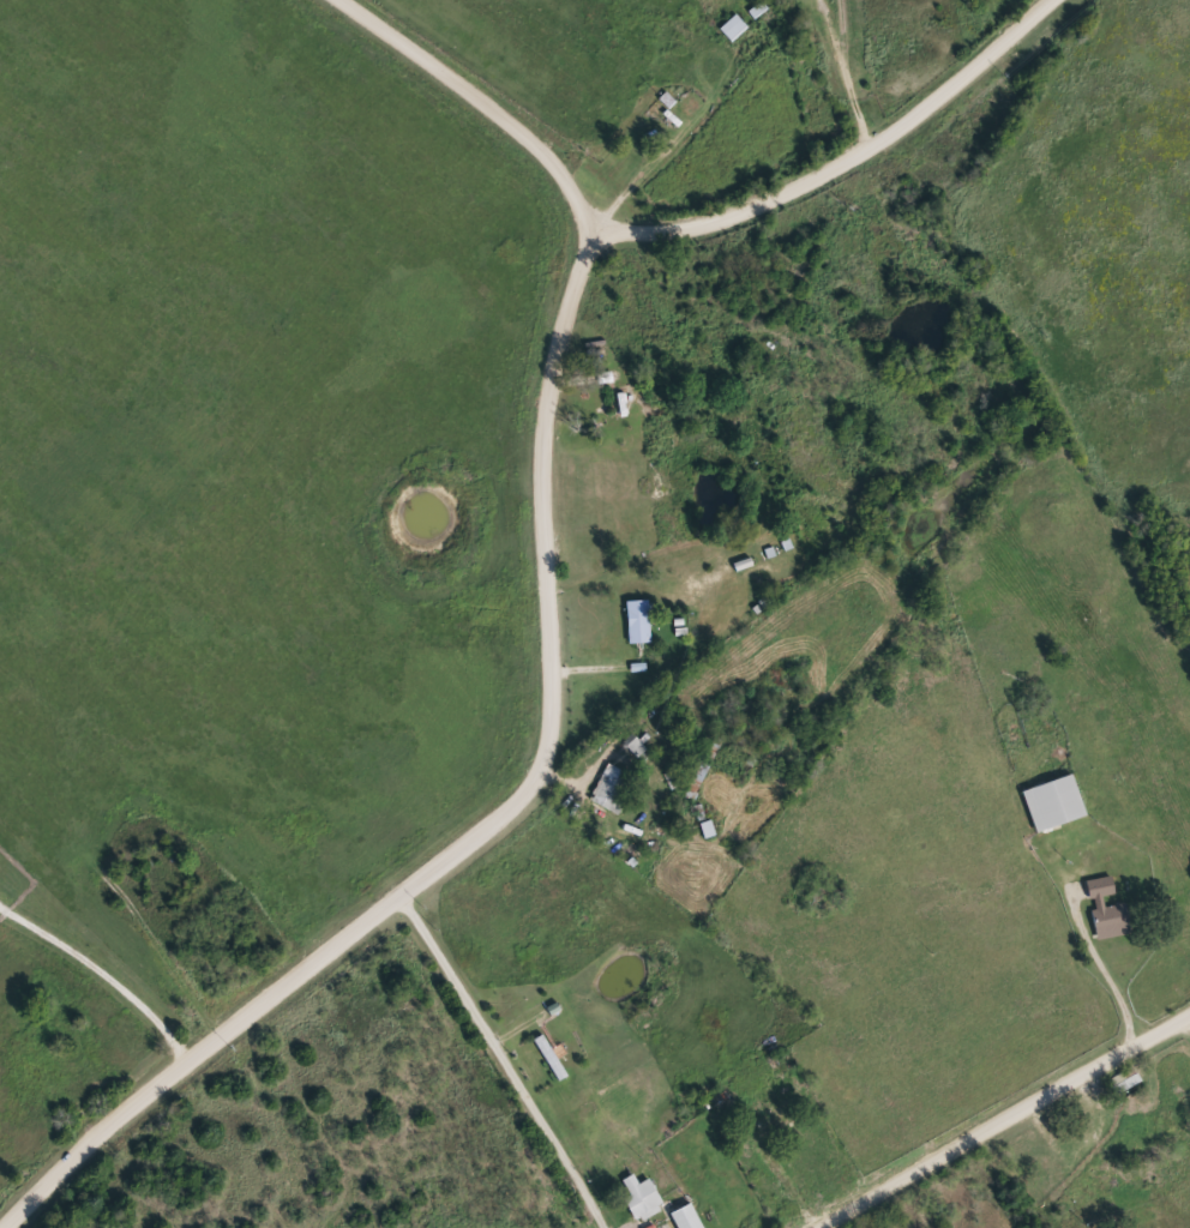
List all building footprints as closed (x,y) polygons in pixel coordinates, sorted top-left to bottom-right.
[(747,25),(731,41),(719,28),(735,12),(747,25)] [(651,598),(651,640),(626,640),(626,598),(651,598)] [(636,776),(619,813),(589,799),(607,762),(636,776)] [(1035,831),(1022,789),(1074,773),(1087,815),(1035,831)] [(626,843),(619,851),(607,841),(615,832),(626,843)] [(1128,902),(1132,932),(1094,938),(1087,878),(1113,874),(1117,892),(1104,893),(1105,904),(1128,902)] [(695,1220),(680,1227),(674,1227),(661,1204),(636,1217),(617,1181),(632,1172),(638,1182),(650,1176),(663,1202),(680,1192),(695,1220)]
